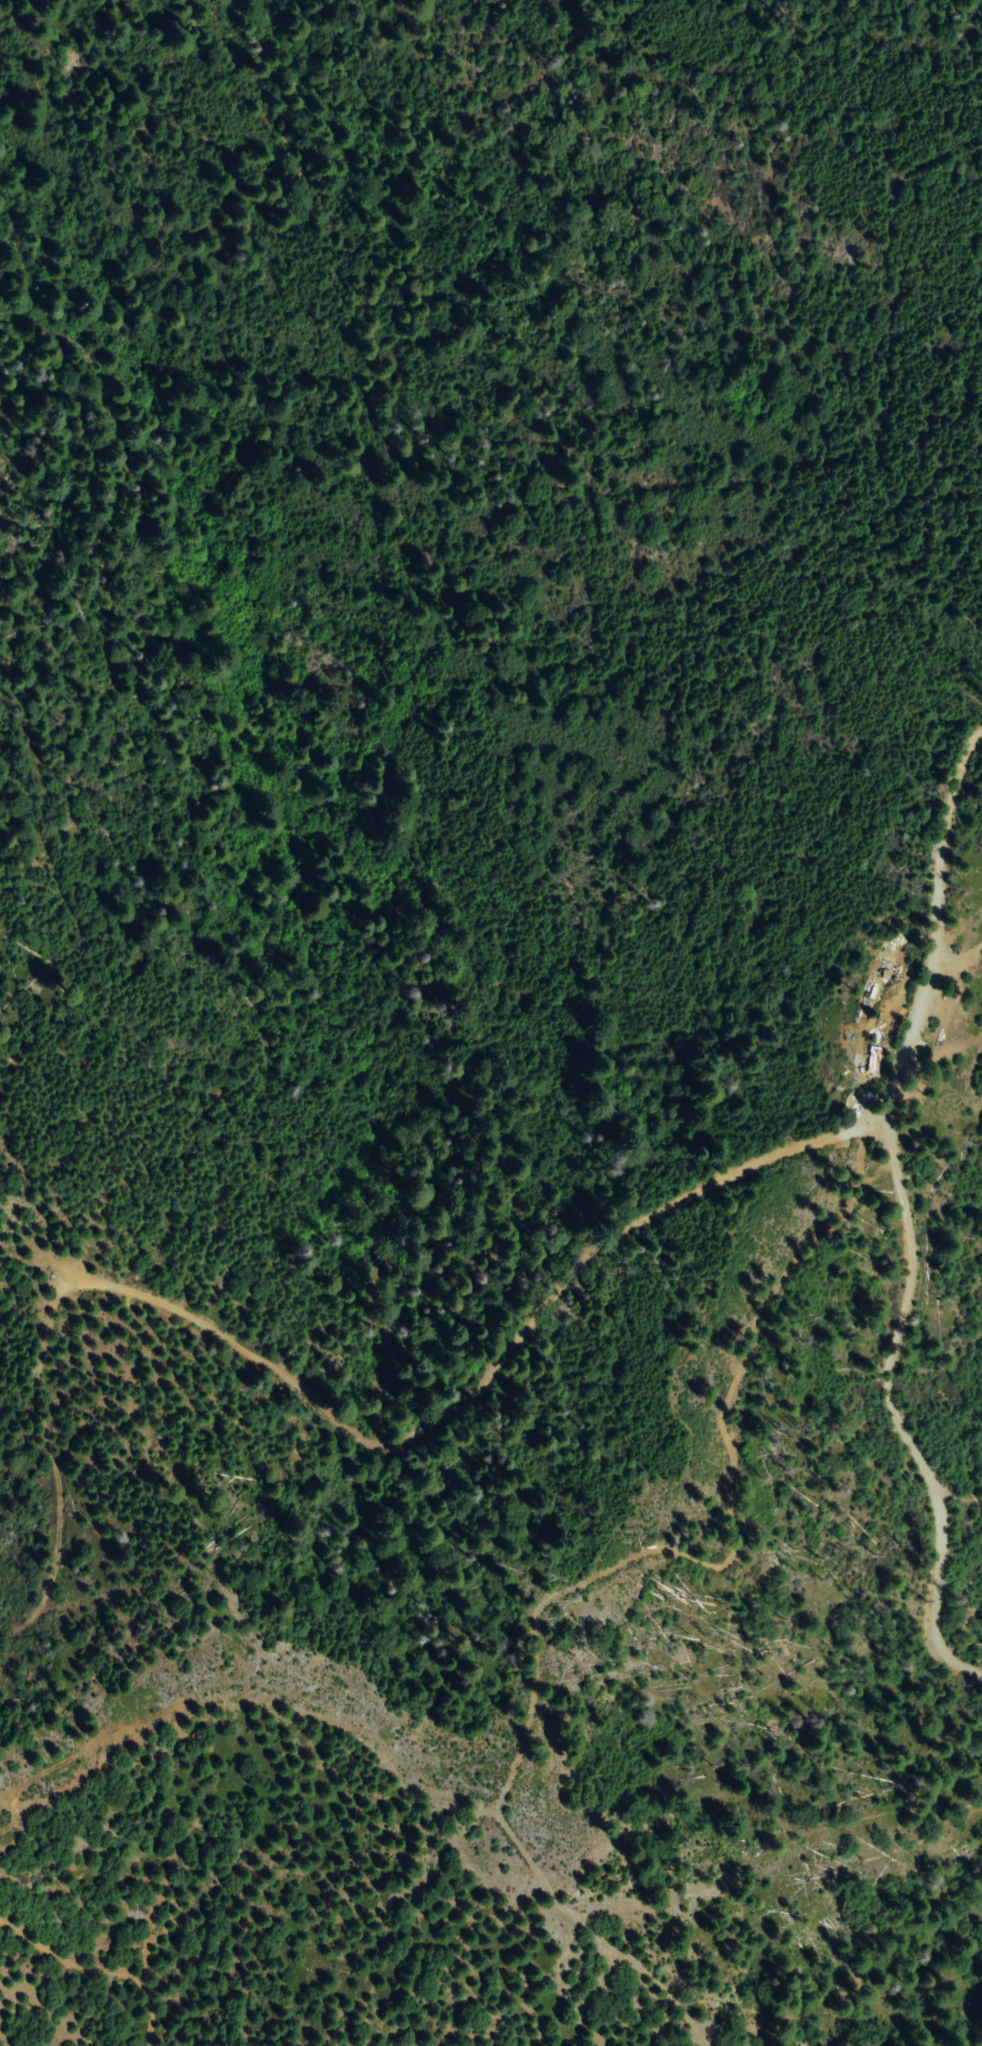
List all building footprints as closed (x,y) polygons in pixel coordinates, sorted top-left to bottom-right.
[(888,980),(892,985),(887,988),(884,984),(888,980)] [(873,987),(878,988),(874,1000),(869,998),(873,987)]
